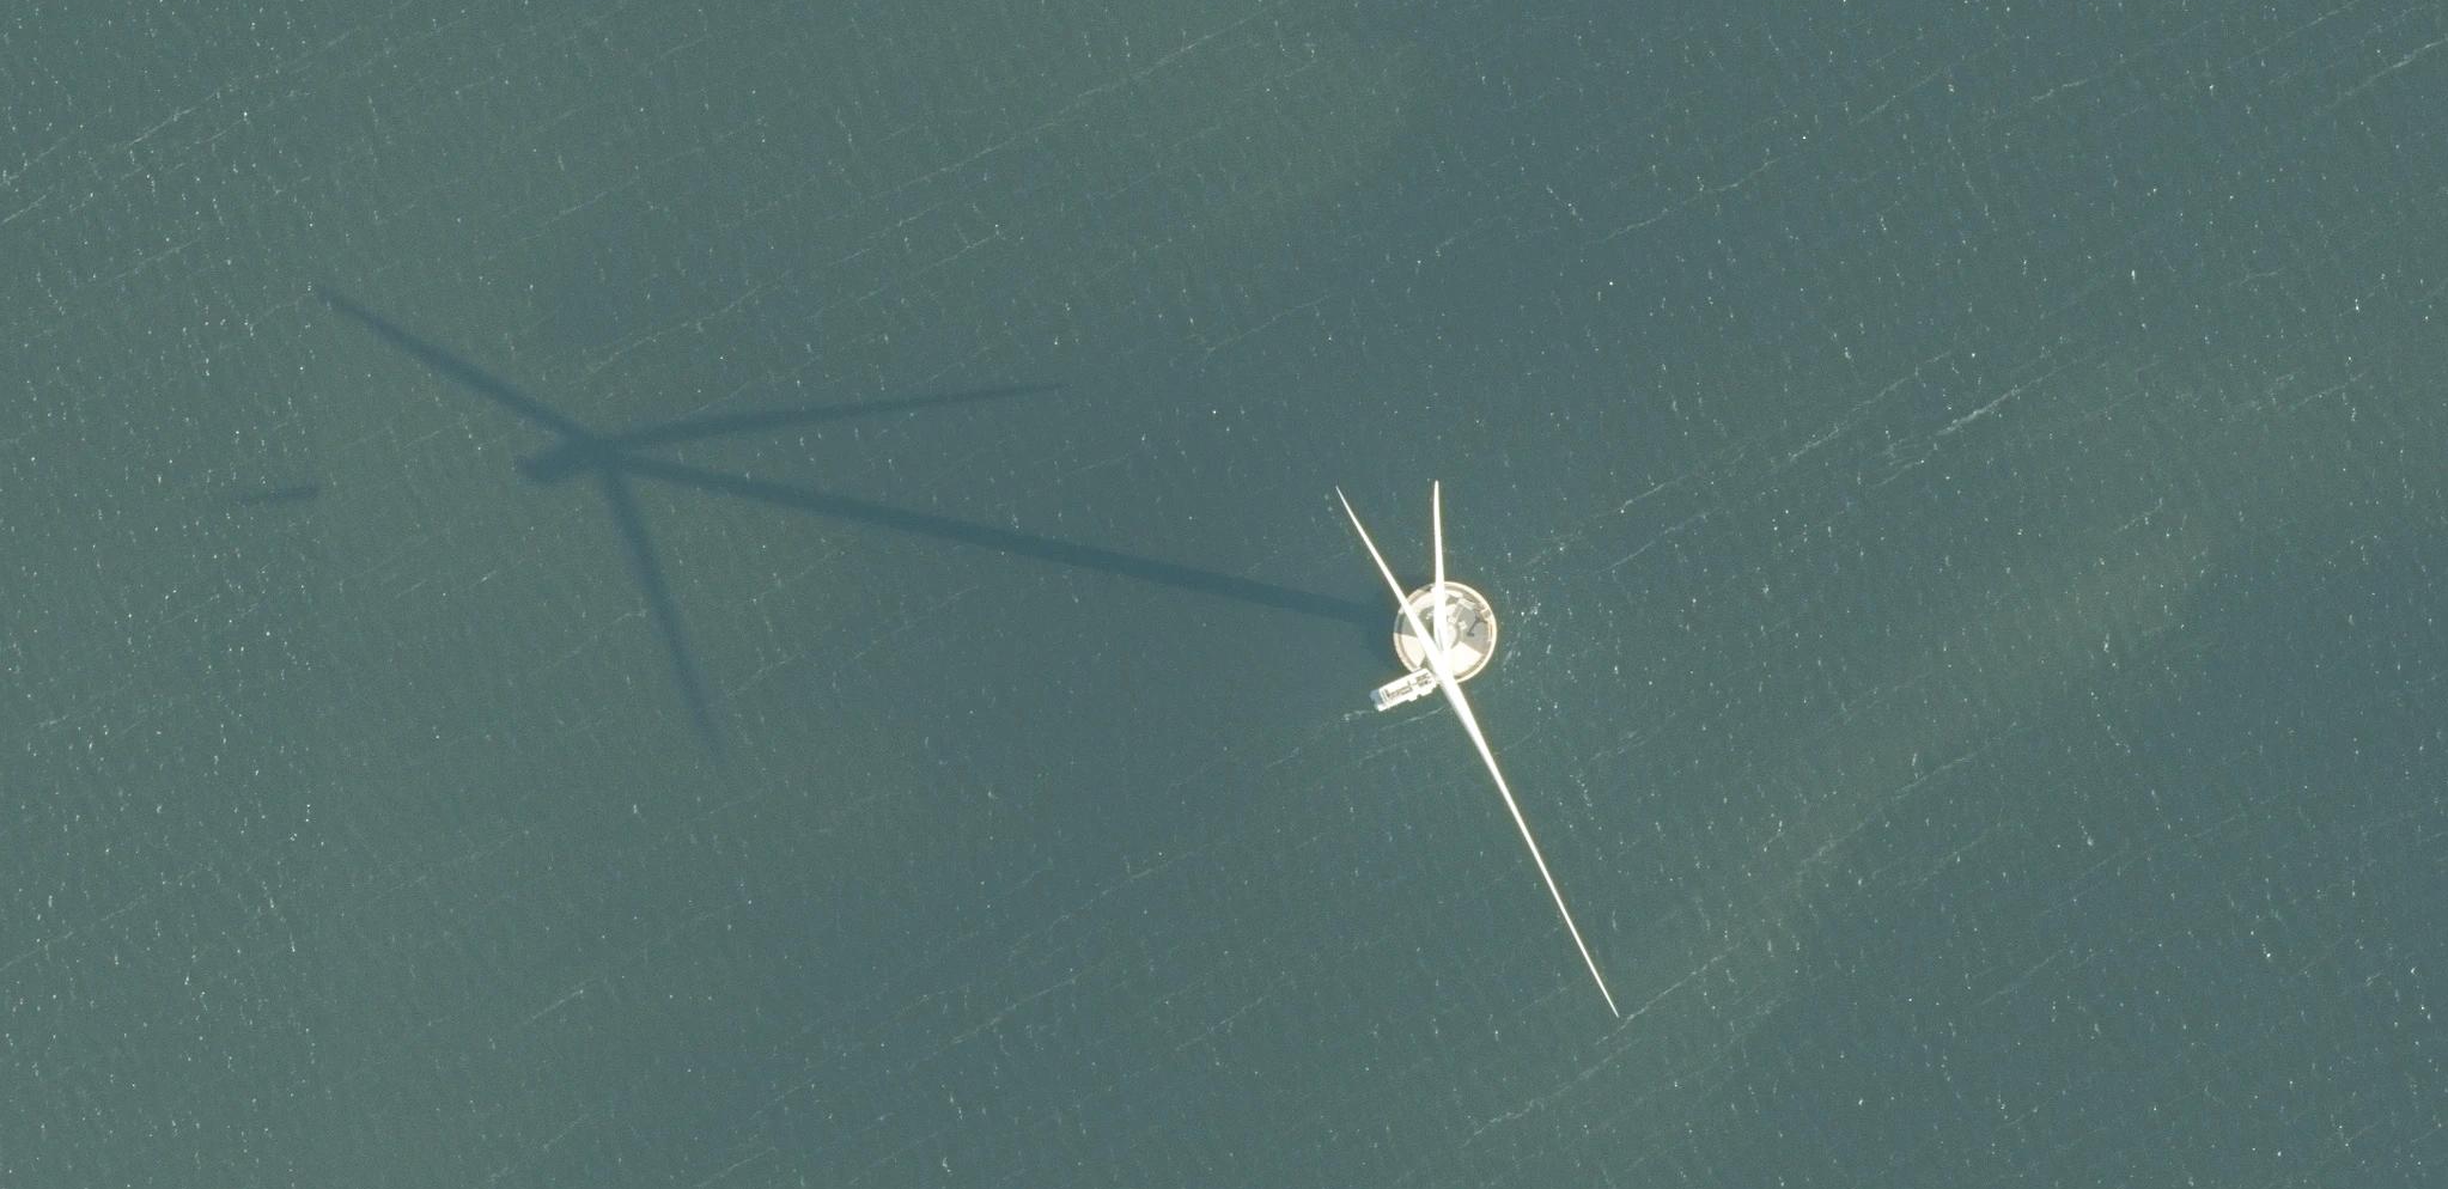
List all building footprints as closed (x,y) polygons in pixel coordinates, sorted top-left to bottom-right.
[(1446,628),(1445,626),(1445,624),(1444,622),(1443,621),(1442,620),(1440,619),(1439,618),(1437,617),(1435,617),(1434,617),(1432,618),(1430,619),(1429,620),(1427,621),(1426,622),(1426,624),(1425,626),(1425,628),(1425,629),(1426,631),(1426,633),(1427,634),(1429,635),(1430,637),(1432,637),(1434,638),(1435,638),(1437,638),(1439,637),(1440,636),(1442,635),(1443,634),(1444,633),(1445,631),(1445,629),(1446,628)]
